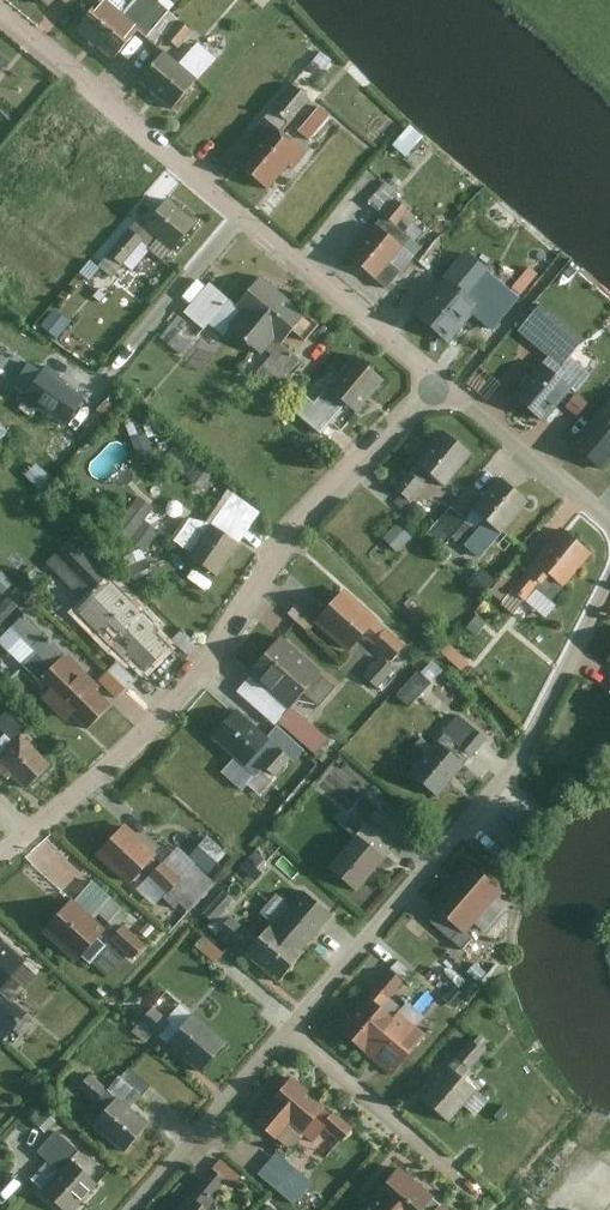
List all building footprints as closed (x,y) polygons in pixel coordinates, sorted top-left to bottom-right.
[(80,30),(114,58),(140,27),(108,0),(105,0),(80,30)] [(140,27),(160,44),(166,37),(180,20),(156,0),(108,0),(140,27)] [(194,32),(180,20),(166,37),(180,48),(194,32)] [(168,52),(146,79),(176,104),(198,77),(168,52)] [(0,53),(0,75),(11,61),(0,53)] [(295,119),(314,95),(297,81),(277,105),(295,119)] [(265,139),(241,167),(269,191),(335,115),(319,101),(296,127),(276,111),(257,132),(265,139)] [(428,135),(413,123),(396,145),(410,157),(428,135)] [(203,215),(169,192),(149,223),(136,215),(103,264),(127,280),(158,234),(180,249),(203,215)] [(419,210),(403,197),(353,260),(382,282),(414,241),(402,232),(419,210)] [(495,269),(469,249),(413,320),(451,349),(466,329),(484,343),(507,313),(489,299),(478,314),(467,305),(495,269)] [(322,324),(260,274),(239,300),(212,279),(188,309),(213,328),(218,322),(229,330),(234,323),(270,351),(274,347),(280,351),(262,374),(284,392),(308,362),(286,345),(296,332),(308,342),(322,324)] [(182,312),(168,337),(184,346),(198,322),(182,312)] [(84,396),(89,389),(47,360),(40,370),(10,348),(0,362),(0,373),(28,393),(19,405),(33,415),(41,403),(66,421),(84,396)] [(561,348),(521,396),(544,415),(584,368),(561,348)] [(387,377),(357,354),(320,402),(312,396),(303,406),(330,426),(348,403),(360,412),(387,377)] [(576,442),(605,469),(609,464),(609,407),(576,442)] [(474,454),(449,431),(398,488),(410,499),(430,476),(444,488),(474,454)] [(528,497),(502,477),(473,515),(457,503),(433,535),(449,547),(456,537),(482,557),(528,497)] [(266,510),(233,488),(219,509),(251,531),(266,510)] [(192,510),(171,543),(222,574),(243,541),(192,510)] [(144,550),(161,529),(149,520),(132,541),(144,550)] [(593,550),(566,528),(532,571),(520,561),(496,592),(521,612),(549,577),(562,587),(593,550)] [(81,614),(142,668),(176,630),(117,577),(111,584),(78,554),(60,575),(91,603),(81,614)] [(410,645),(342,591),(318,621),(354,650),(364,638),(395,663),(410,645)] [(335,680),(276,635),(250,669),(295,704),(281,721),(322,753),(335,736),(308,715),(335,680)] [(91,723),(115,696),(51,638),(27,665),(91,723)] [(395,669),(380,658),(366,678),(380,689),(395,669)] [(415,704),(440,680),(426,666),(402,690),(415,704)] [(294,757),(238,708),(214,735),(257,772),(249,781),(263,793),(294,757)] [(438,741),(467,765),(488,740),(459,716),(438,741)] [(54,762),(24,733),(0,757),(0,760),(29,788),(54,762)] [(438,741),(436,739),(409,770),(441,797),(467,765),(438,741)] [(360,833),(386,855),(407,831),(382,809),(360,833)] [(184,878),(129,823),(99,852),(134,887),(150,870),(170,891),(184,878)] [(386,855),(360,833),(331,867),(357,889),(386,855)] [(222,849),(204,836),(191,854),(209,867),(222,849)] [(294,857),(275,842),(267,853),(260,848),(252,857),(269,871),(277,861),(285,868),(294,857)] [(509,894),(475,866),(438,909),(465,932),(450,951),(468,966),(487,943),(476,934),(509,894)] [(126,904),(94,877),(48,933),(80,960),(126,904)] [(281,921),(309,945),(336,914),(307,890),(281,921)] [(309,945),(281,921),(255,953),(283,977),(309,945)] [(146,941),(127,923),(113,937),(131,955),(146,941)] [(226,951),(211,935),(196,948),(212,965),(226,951)] [(0,936),(0,986),(16,998),(40,965),(0,936)] [(410,980),(394,967),(342,1027),(395,1073),(427,1035),(390,1003),(410,980)] [(165,1015),(182,999),(170,987),(153,1002),(165,1015)] [(7,997),(0,1007),(0,1024),(16,1035),(31,1015),(7,997)] [(204,1070),(232,1039),(192,1003),(164,1034),(204,1070)] [(491,1049),(479,1037),(424,1093),(450,1119),(482,1088),(467,1073),(491,1049)] [(141,1088),(122,1075),(114,1088),(95,1075),(88,1084),(112,1101),(97,1122),(134,1148),(152,1121),(129,1105),(141,1088)] [(355,1127),(294,1075),(258,1117),(281,1136),(294,1120),(309,1133),(321,1118),(345,1139),(355,1127)] [(69,1209),(76,1209),(101,1182),(91,1173),(100,1164),(59,1128),(41,1149),(49,1155),(30,1176),(69,1209)] [(284,1152),(266,1176),(294,1197),(312,1173),(284,1152)] [(400,1166),(366,1209),(428,1209),(438,1196),(400,1166)] [(224,1207),(211,1195),(226,1178),(214,1167),(178,1209),(222,1209),(224,1207)]
